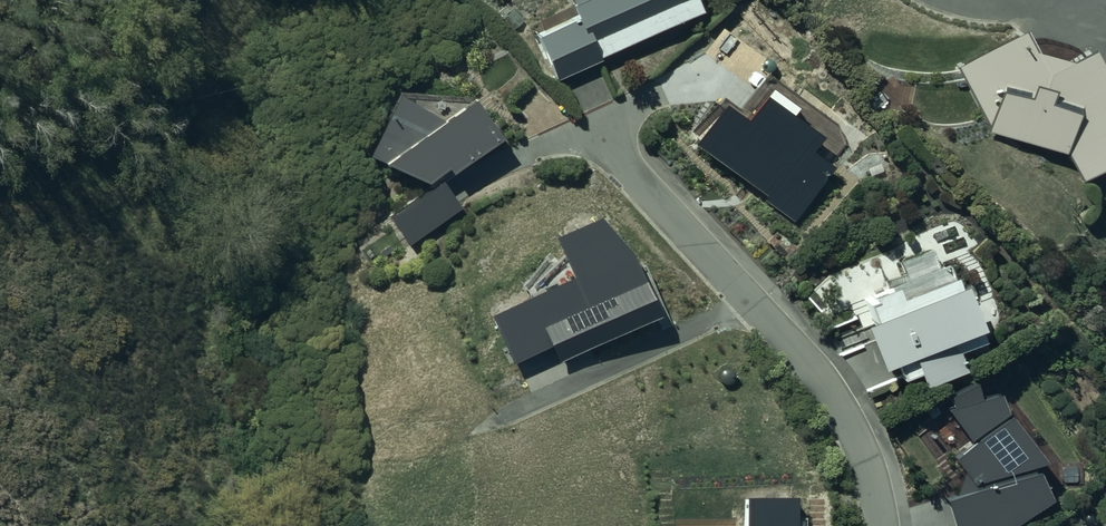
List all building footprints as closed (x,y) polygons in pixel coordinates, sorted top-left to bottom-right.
[(696,0),(569,0),(578,21),(541,38),(561,81),(704,17),(696,0)] [(1016,40),(956,70),(990,135),(1065,158),(1080,186),(1105,172),(1105,143),(1102,135),(1105,133),(1105,96),(1086,59),(1066,70),(1027,61),(1016,40)] [(367,152),(431,182),(501,136),(473,93),(397,88),(367,152)] [(862,134),(801,90),(766,139),(704,94),(671,139),(793,228),(862,134)] [(460,205),(440,177),(389,212),(409,240),(460,205)] [(631,252),(598,215),(555,237),(573,276),(489,314),(511,365),(550,347),(557,362),(659,314),(631,252)] [(949,260),(863,294),(878,331),(868,335),(886,381),(916,369),(923,388),(957,374),(952,362),(984,349),(949,260)] [(998,401),(945,411),(969,449),(953,462),(963,481),(958,497),(944,500),(951,525),(1020,525),(1052,505),(1031,473),(1044,468),(998,401)]
